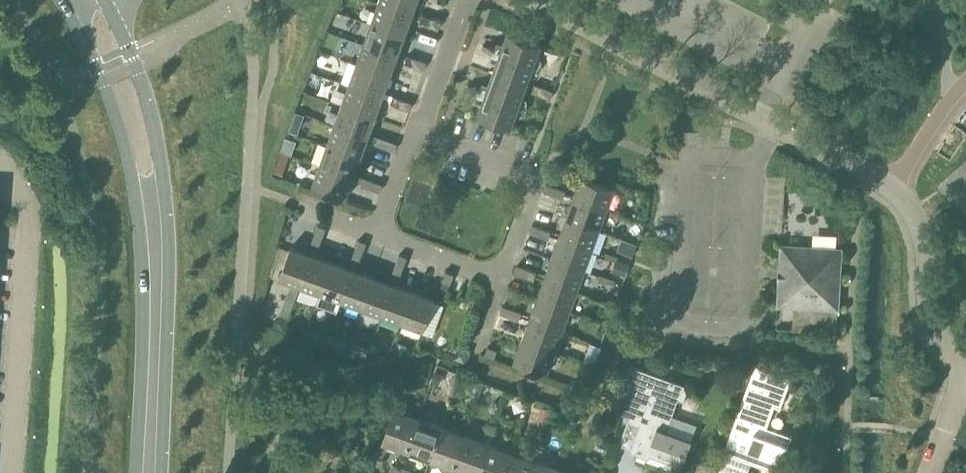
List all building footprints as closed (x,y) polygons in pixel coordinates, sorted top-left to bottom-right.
[(379,3),(412,15),(418,0),(380,0),(379,3)] [(372,24),(405,36),(412,15),(379,3),(372,24)] [(423,15),(421,19),(420,23),(429,26),(432,18),(423,15)] [(439,29),(442,22),(432,18),(429,26),(439,29)] [(405,36),(372,24),(364,44),(397,56),(405,36)] [(504,44),(497,42),(494,51),(534,65),(541,44),(508,32),(504,44)] [(349,61),(350,62),(357,64),(390,76),(397,56),(364,44),(361,52),(353,49),(349,61)] [(493,55),(499,57),(493,73),(526,85),(534,65),(494,51),(493,55)] [(408,55),(407,59),(405,63),(415,67),(418,59),(408,55)] [(424,70),(427,62),(418,59),(415,67),(424,70)] [(342,82),(350,85),(383,96),(390,76),(357,64),(350,62),(342,82)] [(487,90),(481,87),(480,92),(519,106),(526,85),(493,73),(487,90)] [(535,84),(533,88),(532,92),(542,95),(544,88),(535,84)] [(342,105),(375,117),(383,96),(350,85),(342,105)] [(551,99),(554,91),(544,88),(542,95),(551,99)] [(835,98),(844,102),(849,94),(840,89),(835,98)] [(477,100),(483,103),(478,115),(511,127),(519,106),(480,92),(477,100)] [(393,96),(392,100),(390,104),(400,107),(403,99),(393,96)] [(410,111),(412,103),(403,99),(400,107),(410,111)] [(335,125),(368,137),(375,117),(342,105),(335,125)] [(328,145),(361,157),(368,137),(335,125),(328,145)] [(379,137),(377,140),(376,144),(385,148),(388,140),(379,137)] [(395,151),(398,143),(388,140),(385,148),(395,151)] [(361,157),(328,145),(320,166),(353,178),(361,157)] [(313,187),(346,199),(353,178),(320,166),(313,187)] [(364,177),(362,181),(361,185),(371,188),(373,181),(364,177)] [(574,198),(607,210),(615,188),(581,177),(574,198)] [(380,192),(383,184),(373,181),(371,188),(380,192)] [(547,184),(544,191),(554,195),(557,187),(547,184)] [(563,198),(566,190),(557,187),(554,195),(563,198)] [(607,210),(574,198),(566,218),(600,230),(607,210)] [(638,209),(635,217),(641,219),(644,211),(638,209)] [(559,238),(592,250),(600,230),(566,218),(559,238)] [(530,232),(539,235),(542,228),(532,224),(530,232)] [(326,228),(318,225),(315,235),(323,237),(326,228)] [(551,231),(542,228),(539,235),(549,239),(551,231)] [(312,244),(315,246),(319,247),(323,237),(315,235),(312,244)] [(552,259),(585,271),(592,250),(559,238),(552,259)] [(367,243),(359,240),(356,249),(363,252),(367,243)] [(629,241),(624,253),(633,256),(637,244),(629,241)] [(842,248),(782,245),(778,305),(812,307),(811,331),(837,332),(838,308),(842,248)] [(300,288),(312,255),(291,247),(279,280),(300,288)] [(352,259),(360,262),(363,252),(356,249),(352,259)] [(407,257),(399,254),(396,264),(404,267),(407,257)] [(321,295),(333,262),(312,255),(300,288),(321,295)] [(585,271),(552,259),(544,279),(578,291),(585,271)] [(621,260),(616,272),(626,276),(628,268),(630,264),(621,260)] [(338,312),(341,302),(353,269),(333,262),(321,295),(317,304),(338,312)] [(393,273),(397,275),(401,276),(404,267),(396,264),(393,273)] [(518,265),(515,273),(524,276),(527,268),(518,265)] [(534,280),(537,272),(527,268),(524,276),(534,280)] [(361,310),(373,277),(353,269),(341,302),(361,310)] [(443,280),(451,283),(454,274),(447,271),(443,280)] [(373,277),(361,310),(381,317),(393,284),(373,277)] [(537,299),(570,311),(578,291),(544,279),(537,299)] [(443,280),(440,289),(448,291),(451,283),(443,280)] [(402,324),(414,291),(393,284),(381,317),(402,324)] [(414,291),(402,324),(423,332),(435,299),(414,291)] [(570,311),(537,299),(530,319),(563,331),(570,311)] [(503,305),(500,313),(510,317),(513,309),(503,305)] [(519,320),(522,312),(513,309),(510,317),(519,320)] [(274,320),(272,326),(284,330),(288,320),(281,317),(274,320)] [(522,340),(555,352),(563,331),(530,319),(522,340)] [(515,361),(548,373),(555,352),(522,340),(515,361)] [(498,350),(488,347),(485,354),(495,358),(498,350)] [(756,365),(724,453),(733,456),(746,461),(747,457),(752,458),(751,462),(779,472),(789,447),(792,437),(768,428),(776,407),(781,408),(786,395),(792,378),(756,365)] [(614,412),(630,418),(646,424),(636,453),(650,458),(652,451),(658,454),(657,457),(683,467),(692,441),(667,432),(679,400),(684,402),(689,388),(631,366),(614,412)] [(441,374),(433,372),(430,381),(437,384),(441,374)] [(398,402),(384,441),(408,450),(419,418),(399,411),(401,403),(398,402)] [(419,418),(408,450),(431,458),(442,426),(440,425),(419,418)] [(442,426),(431,458),(455,467),(466,435),(444,427),(442,426)] [(464,470),(472,472),(478,472),(489,443),(488,443),(466,435),(455,467),(452,472),(463,472),(464,470)] [(513,452),(491,444),(489,443),(478,472),(505,472),(513,452)] [(536,460),(538,461),(539,457),(536,456),(537,452),(539,453),(541,449),(535,447),(531,458),(513,452),(505,472),(531,472),(536,460)] [(545,450),(541,449),(539,453),(537,452),(536,456),(539,457),(538,461),(536,460),(531,472),(558,472),(559,468),(541,462),(545,450)] [(597,470),(576,463),(573,472),(596,472),(597,470)] [(390,472),(399,472),(401,467),(393,464),(390,472)]
